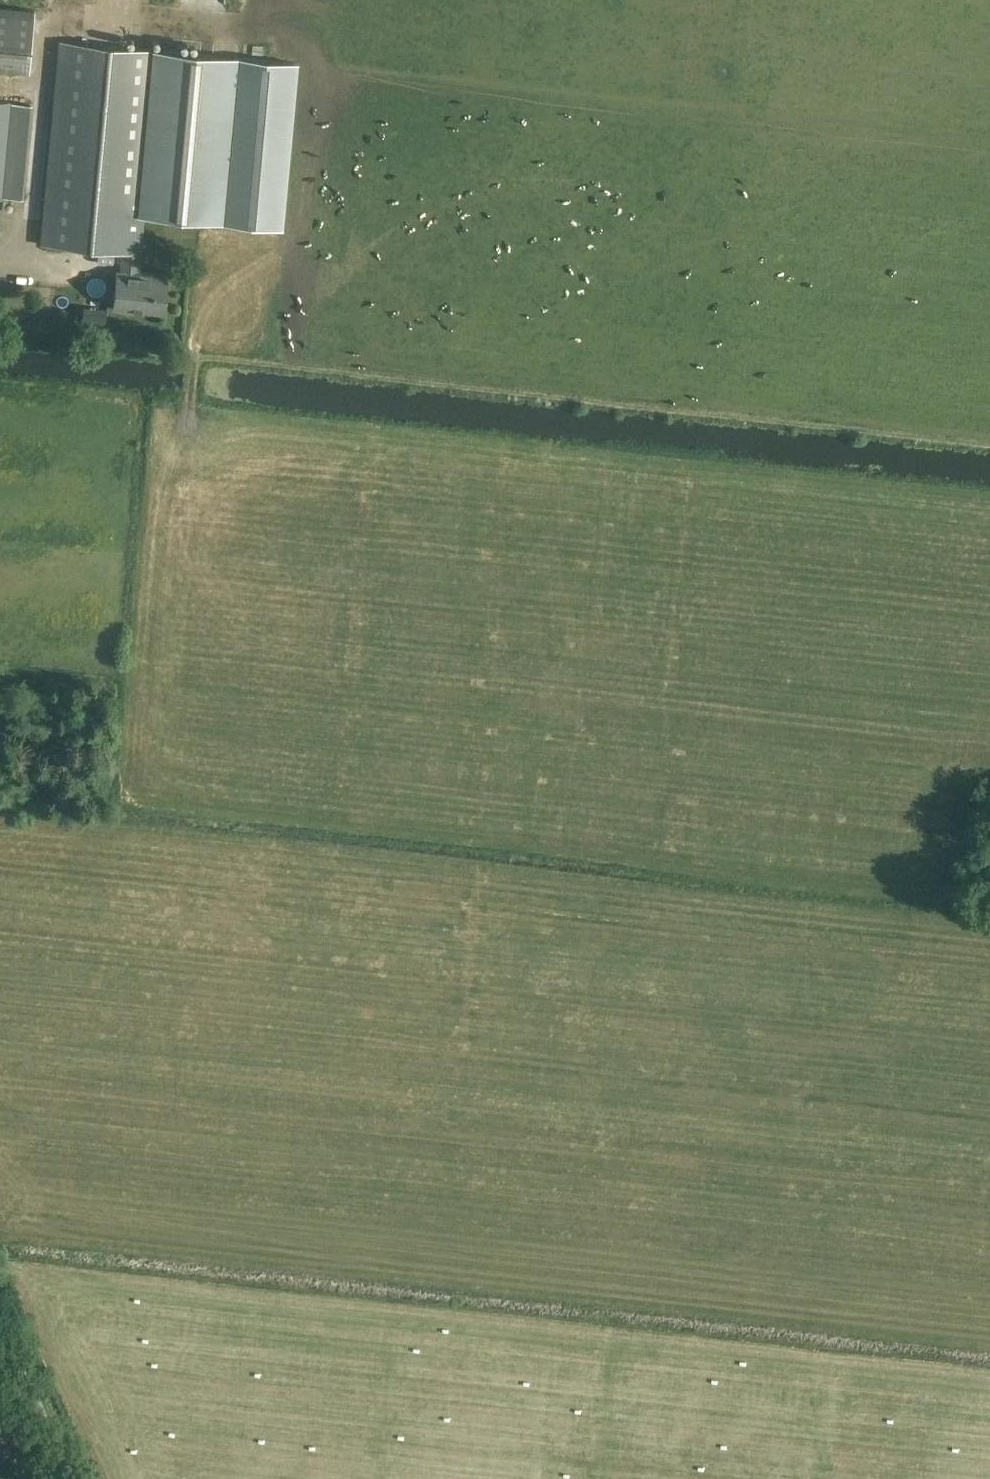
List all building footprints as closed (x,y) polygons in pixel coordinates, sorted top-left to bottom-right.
[(29,71),(35,11),(0,8),(0,68),(29,71)] [(143,215),(277,227),(292,62),(58,41),(40,244),(118,251),(116,271),(112,271),(109,307),(162,312),(166,273),(138,270),(143,215)] [(1,199),(21,201),(30,106),(10,104),(11,103),(0,102),(0,212),(1,199)] [(81,302),(102,301),(101,283),(80,284),(81,302)]
